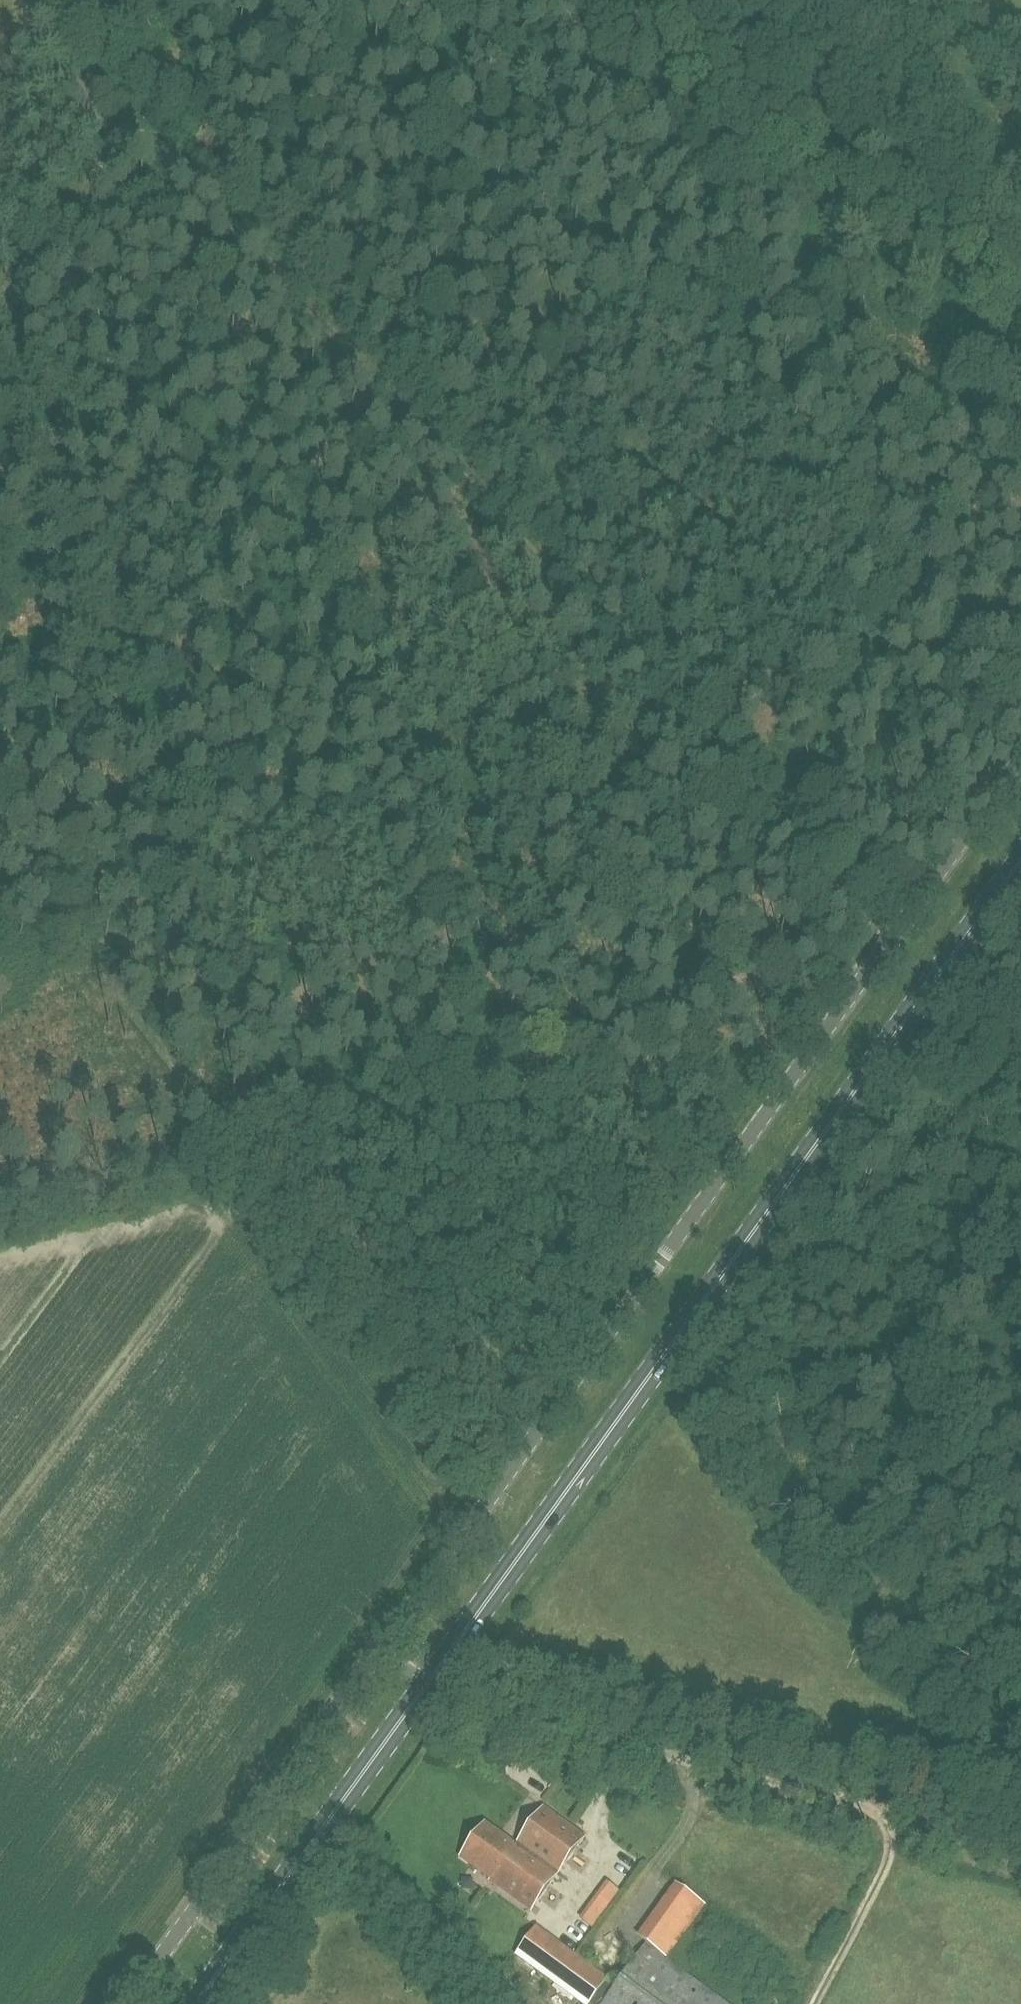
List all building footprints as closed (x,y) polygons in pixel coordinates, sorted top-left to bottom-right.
[(531,1910),(584,1837),(544,1808),(516,1846),(485,1823),(461,1856),(492,1879),(490,1881),(531,1910)] [(617,1985),(536,1926),(516,1954),(584,2003),(603,2003),(617,1985)]
